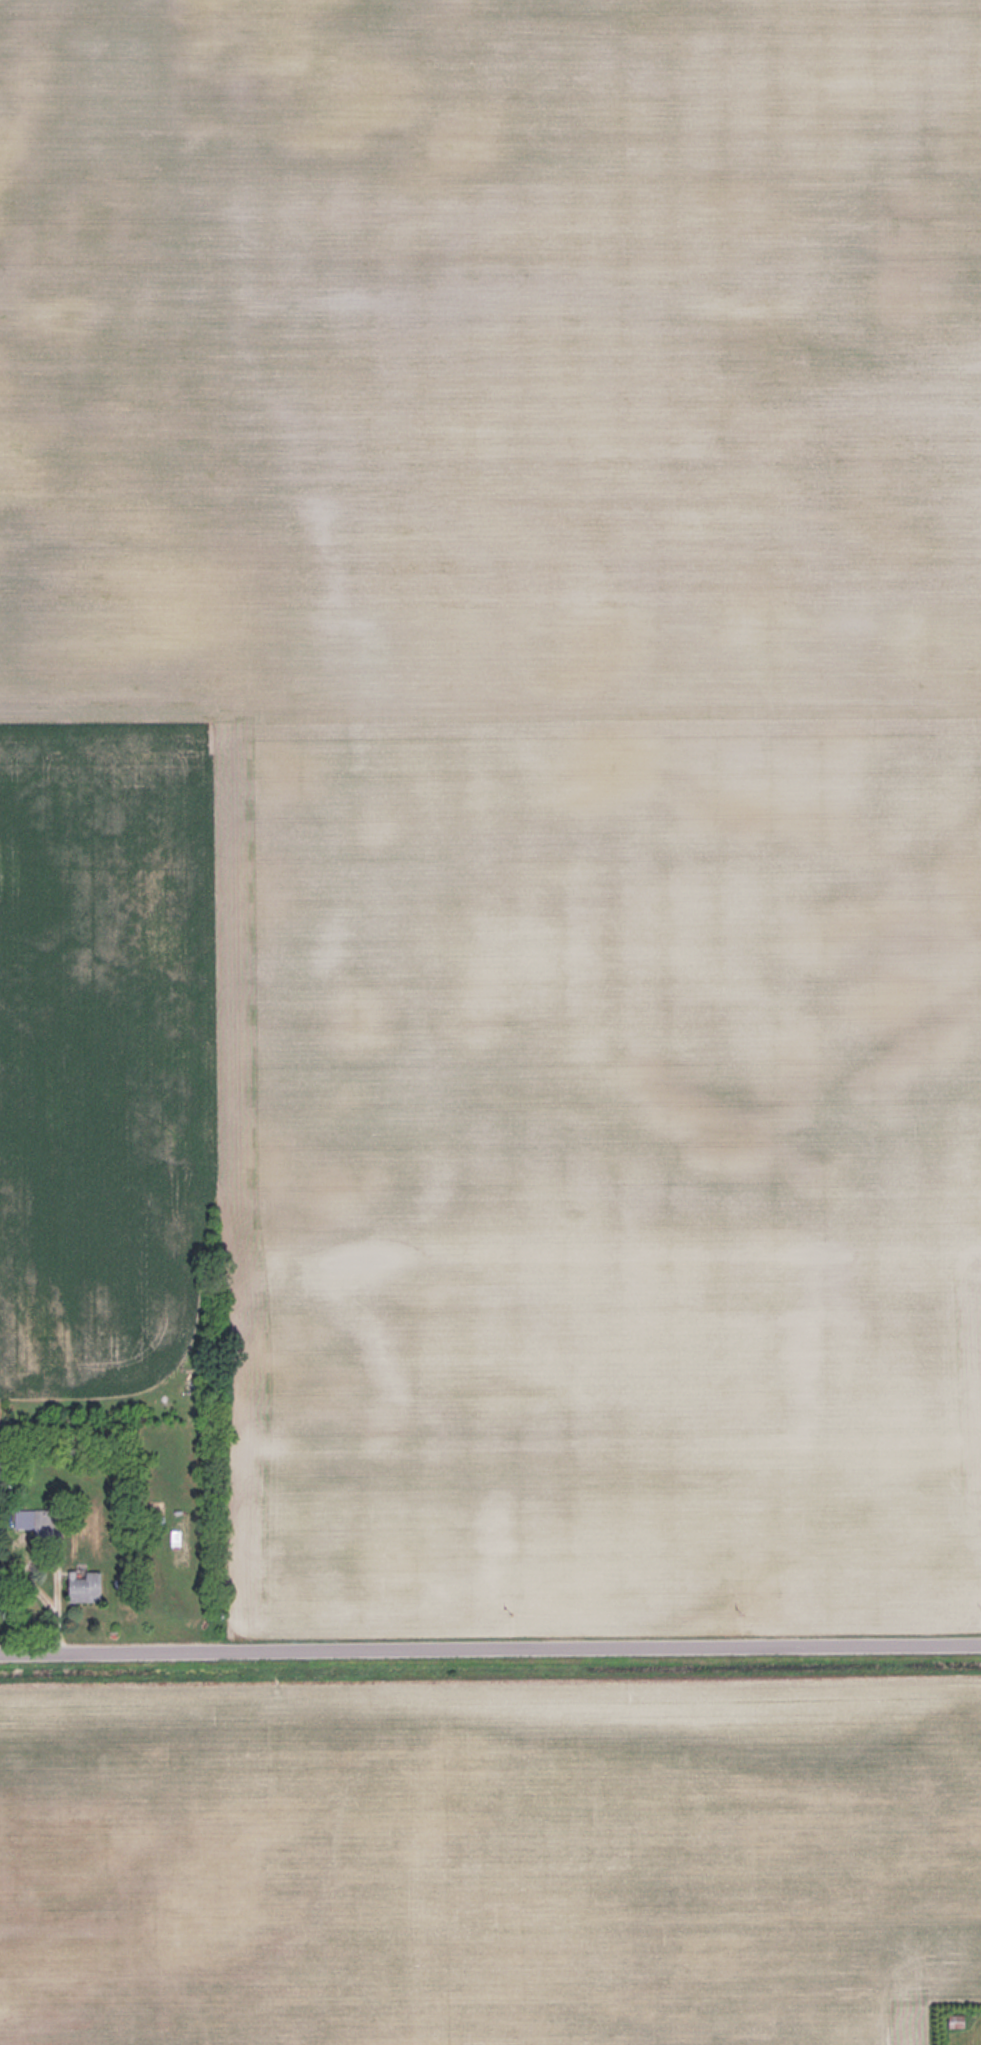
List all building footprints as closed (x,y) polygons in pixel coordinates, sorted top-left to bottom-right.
[(64,1509),(36,1509),(36,1540),(64,1540),(64,1509)] [(102,1601),(102,1571),(70,1571),(70,1601),(102,1601)] [(966,2014),(950,2014),(950,2027),(966,2027),(966,2014)]
